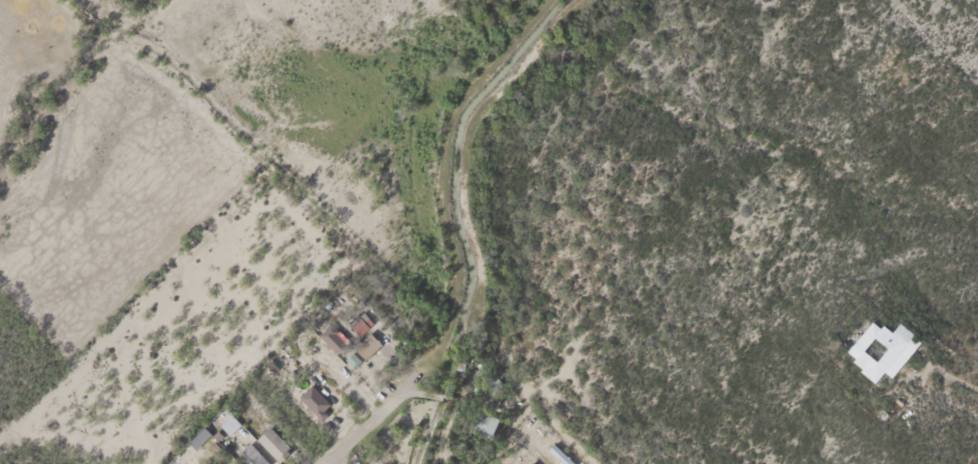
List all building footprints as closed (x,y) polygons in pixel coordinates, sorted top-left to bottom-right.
[(350,333),(365,327),(361,314),(346,320),(350,333)] [(888,374),(918,336),(896,318),(887,330),(870,316),(840,353),(872,379),(880,368),(888,374)] [(362,356),(379,342),(367,328),(350,342),(362,356)] [(497,416),(478,406),(469,422),(488,432),(497,416)] [(253,435),(277,459),(289,447),(266,423),(253,435)] [(246,463),(263,463),(267,461),(247,439),(234,451),(246,463)] [(562,463),(567,463),(571,460),(551,441),(545,447),(562,463)]
